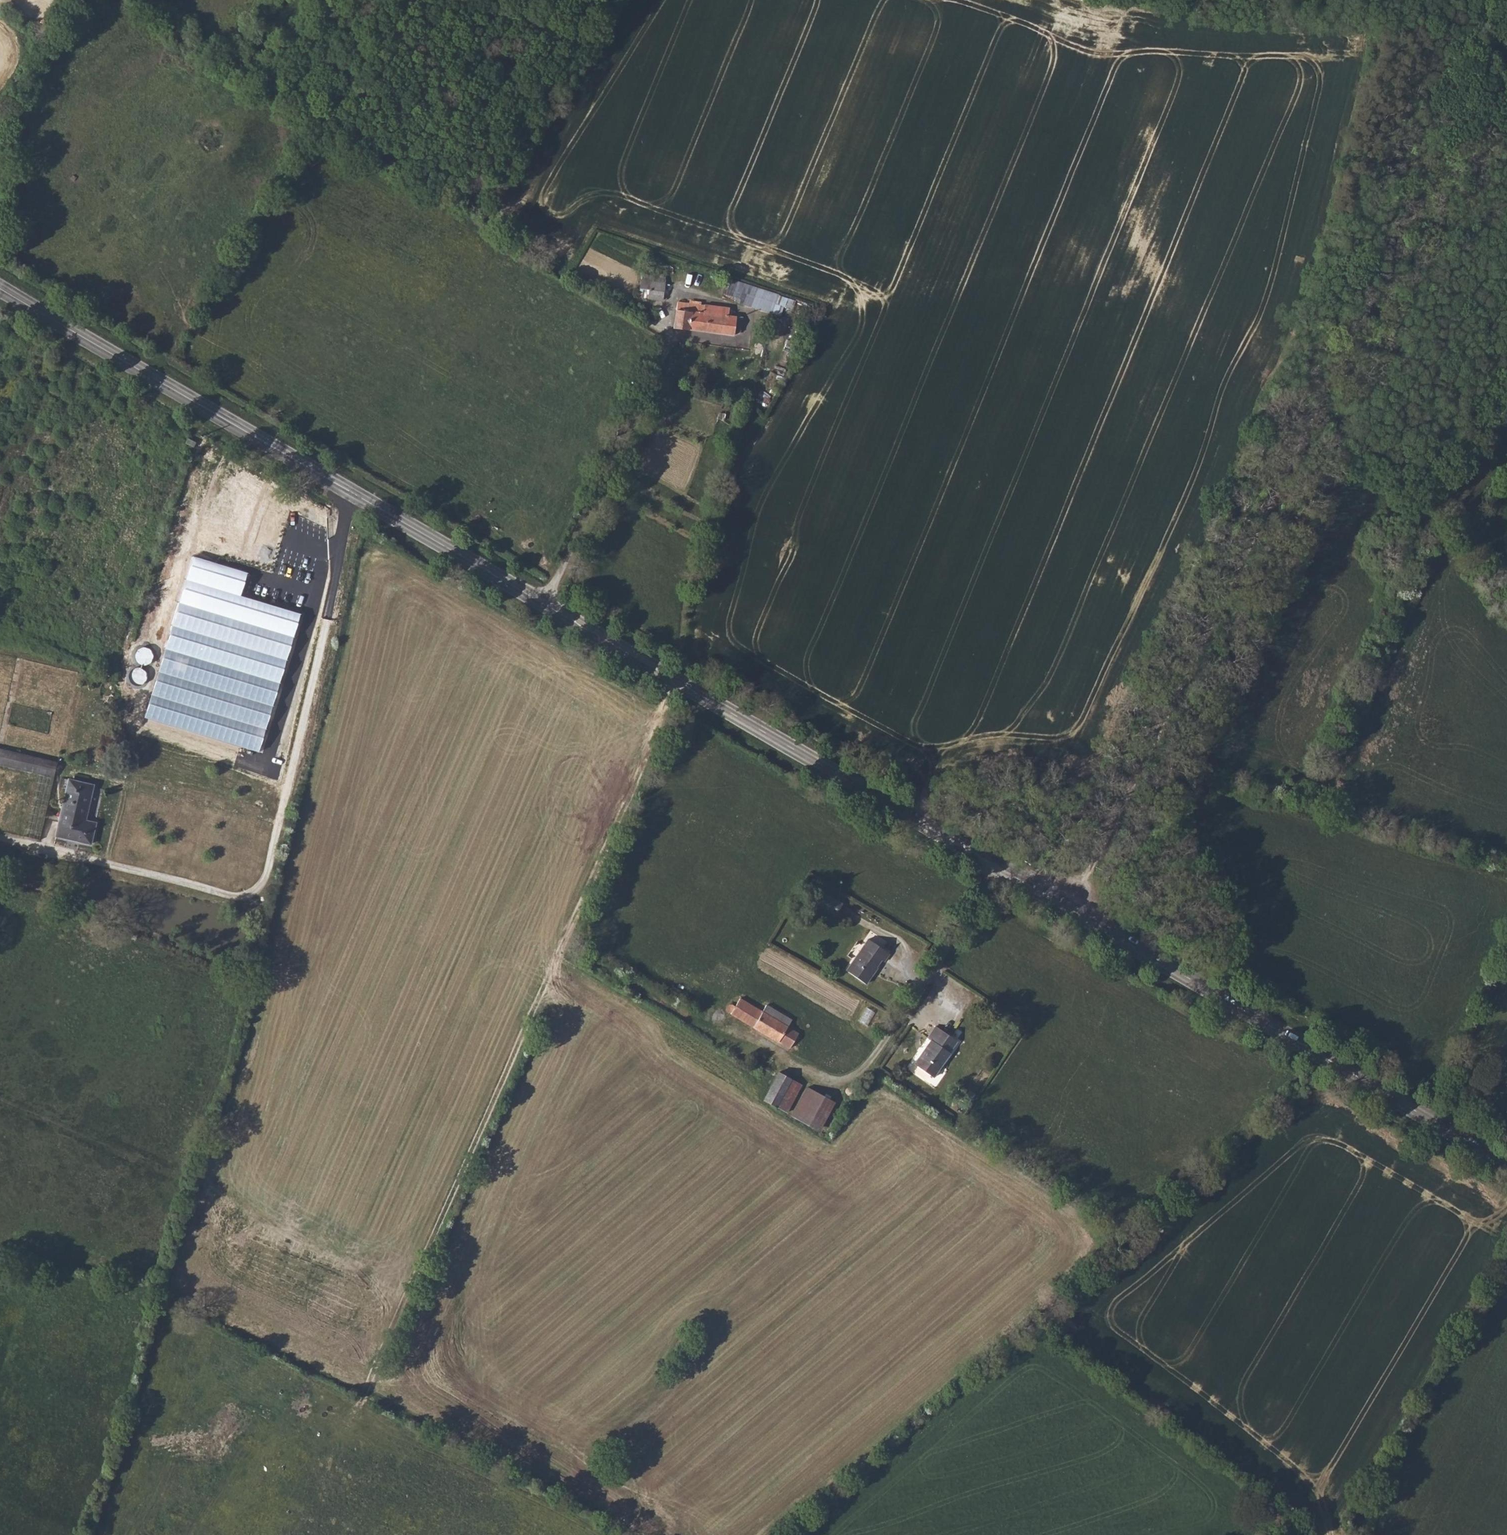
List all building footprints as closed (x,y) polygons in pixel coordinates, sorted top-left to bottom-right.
[(735,301),(778,314),(784,294),(731,278),(726,294),(736,297),(735,301)] [(671,293),(672,286),(647,282),(646,290),(671,293)] [(669,310),(671,293),(646,290),(644,308),(669,310)] [(689,320),(683,319),(681,338),(739,347),(739,343),(740,338),(748,339),(749,336),(749,330),(713,324),(714,317),(690,312),(689,320)] [(55,776),(59,759),(0,748),(0,765),(55,776)] [(56,838),(93,847),(99,821),(87,818),(95,784),(70,778),(56,838)] [(854,937),(832,970),(854,984),(862,973),(858,971),(867,959),(869,961),(876,951),(854,937)] [(718,1014),(728,1021),(781,1049),(786,1042),(792,1044),(796,1037),(777,1026),(780,1019),(755,1004),(751,1011),(729,999),(723,1007),(719,1007),(717,1008),(715,1010),(716,1012),(718,1014)] [(903,1063),(923,1077),(939,1054),(938,1053),(945,1043),(925,1028),(917,1039),(919,1041),(903,1063)] [(753,1100),(766,1108),(784,1079),(770,1072),(766,1079),(753,1100)] [(766,1108),(777,1114),(794,1085),(784,1079),(766,1108)] [(785,1117),(809,1131),(823,1102),(800,1089),(785,1117)]
